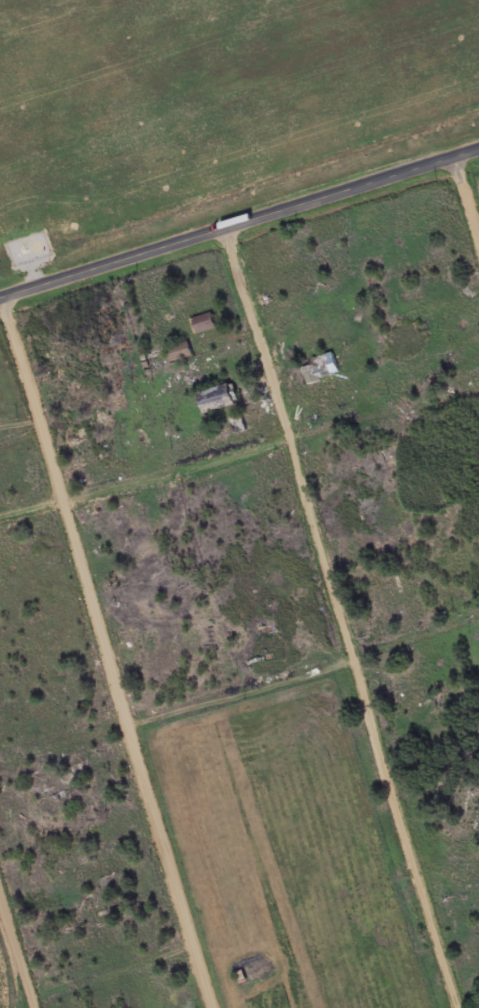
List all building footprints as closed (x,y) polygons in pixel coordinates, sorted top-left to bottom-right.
[(195,337),(216,331),(212,315),(191,321),(195,337)] [(193,358),(189,344),(166,351),(170,365),(193,358)] [(340,376),(334,354),(311,361),(313,367),(302,370),(307,386),(340,376)] [(236,405),(230,385),(197,396),(204,415),(236,405)] [(359,512),(364,529),(395,519),(389,502),(359,512)]
